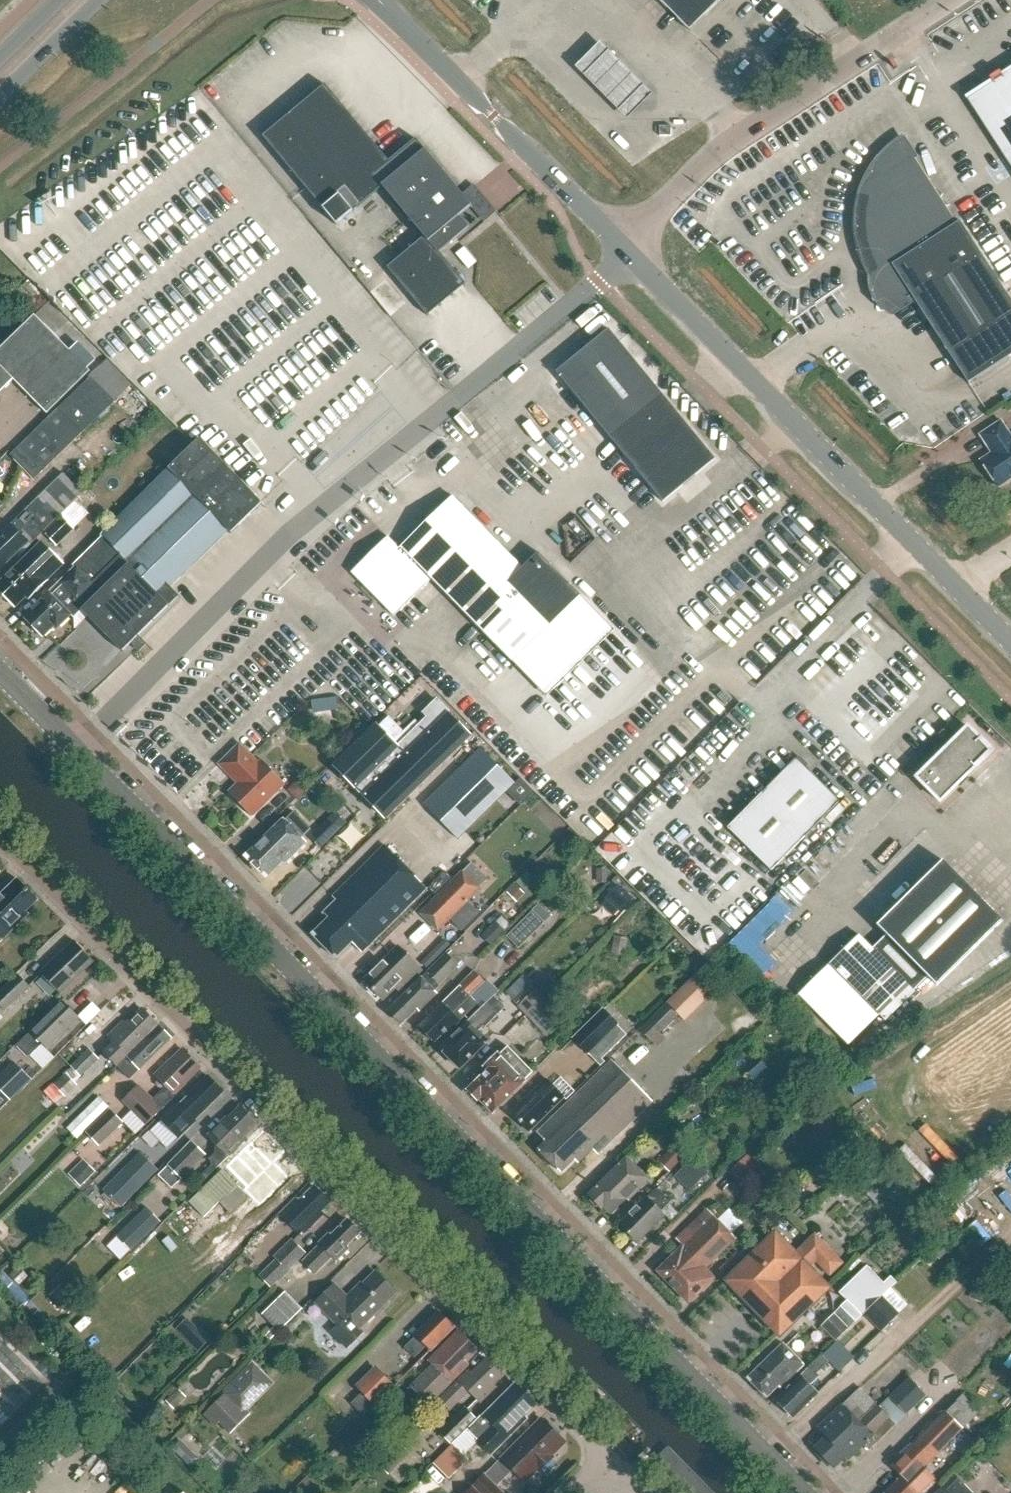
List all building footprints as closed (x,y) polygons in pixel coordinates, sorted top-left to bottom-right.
[(721,0),(660,0),(691,30),(721,0)] [(602,43),(601,42),(576,67),(577,68),(593,85),(616,107),(627,118),(652,93),(640,81),(619,60),(602,43)] [(967,98),(1010,166),(1010,70),(967,98)] [(325,85),(263,137),(337,226),(380,190),(422,240),(388,268),(427,316),(466,284),(439,252),(469,228),(460,216),(472,207),(463,195),(416,139),(389,162),(325,85)] [(671,136),(671,126),(660,126),(660,136),(671,136)] [(894,146),(887,152),(881,158),(875,165),(870,173),(866,181),(862,190),(860,198),(858,207),(857,216),(856,225),(857,234),(858,243),(860,252),(863,261),(867,269),(873,278),(879,274),(901,308),(914,299),(968,384),(1010,356),(1010,300),(960,221),(957,223),(902,140),(894,146)] [(50,301),(29,281),(18,291),(29,302),(30,301),(39,311),(50,301)] [(35,317),(0,351),(0,393),(14,379),(48,413),(91,371),(89,368),(97,360),(80,343),(72,351),(37,315),(35,317)] [(716,460),(609,329),(556,372),(663,503),(716,460)] [(35,481),(115,402),(90,377),(10,455),(35,481)] [(1010,480),(1010,436),(1001,421),(980,435),(992,454),(980,461),(998,488),(1010,480)] [(201,440),(151,488),(210,549),(228,532),(231,535),(263,505),(201,440)] [(84,494),(63,473),(0,535),(0,571),(29,543),(32,546),(43,534),(61,517),(84,494)] [(210,549),(151,488),(101,535),(103,537),(121,556),(160,597),(170,587),(210,549)] [(523,569),(453,497),(399,549),(388,538),(352,573),(394,617),(432,580),(485,634),(537,583),(523,569)] [(74,530),(61,517),(43,534),(57,548),(74,531),(74,530)] [(74,602),(121,556),(103,537),(72,566),(75,568),(49,593),(67,610),(75,603),(74,602)] [(0,588),(0,596),(4,600),(9,601),(16,608),(27,597),(29,599),(47,581),(46,580),(63,564),(44,545),(0,588)] [(513,663),(580,596),(538,553),(523,569),(537,583),(485,634),(513,663)] [(160,597),(121,556),(74,602),(75,603),(122,652),(179,597),(170,587),(160,597)] [(71,615),(67,610),(49,593),(42,600),(43,601),(26,617),(44,635),(55,624),(58,627),(71,615)] [(313,714),(339,711),(338,697),(311,700),(313,714)] [(386,819),(471,737),(436,701),(424,713),(428,717),(420,726),(415,721),(404,733),(389,718),(380,727),(377,724),(334,766),(386,819)] [(941,803),(992,751),(968,727),(916,778),(941,803)] [(259,764),(239,744),(219,764),(238,784),(228,793),(251,817),(285,784),(262,761),(259,764)] [(514,785),(479,750),(422,806),(456,841),(514,785)] [(772,871),(840,802),(796,759),(728,828),(772,871)] [(297,800),(308,790),(298,780),(287,790),(297,800)] [(305,815),(294,805),(282,817),(284,819),(245,856),(265,878),(282,861),(284,863),(307,842),(292,827),(305,815)] [(321,848),(348,823),(337,812),(310,837),(321,848)] [(363,952),(428,890),(386,846),(333,897),(337,901),(324,913),(329,918),(313,934),(336,958),(353,942),(363,952)] [(848,1045),(880,1015),(886,1021),(915,992),(914,991),(928,977),(937,986),(1002,921),(943,861),(877,926),(886,935),(872,949),(858,935),(798,994),(848,1045)] [(479,888),(488,880),(472,864),(463,872),(420,914),(438,931),(449,920),(460,931),(478,914),(467,902),(480,889),(479,888)] [(597,883),(607,883),(607,869),(597,869),(597,883)] [(36,899),(18,880),(3,894),(0,892),(0,934),(4,938),(28,913),(25,911),(36,899)] [(517,903),(525,894),(515,884),(507,892),(517,903)] [(519,949),(545,923),(533,911),(507,937),(519,949)] [(496,922),(482,936),(492,946),(506,931),(496,922)] [(625,956),(627,938),(614,936),(611,955),(625,956)] [(61,993),(94,961),(75,941),(42,973),(61,993)] [(407,986),(422,970),(398,946),(363,980),(383,1000),(402,981),(407,986)] [(439,985),(459,965),(447,953),(388,1010),(401,1024),(416,1009),(419,1012),(437,994),(431,988),(437,983),(439,985)] [(419,1027),(434,1042),(445,1031),(447,1033),(460,1021),(477,1004),(470,996),(484,982),(474,972),(460,986),(419,1027)] [(6,1011),(30,987),(19,975),(0,994),(0,1007),(1,1006),(6,1011)] [(516,1007),(527,1018),(545,999),(535,989),(516,1007)] [(485,1027),(505,1007),(493,995),(440,1048),(460,1068),(487,1041),(477,1032),(484,1025),(485,1027)] [(563,1018),(545,999),(527,1018),(544,1036),(563,1018)] [(30,1056),(43,1044),(49,1049),(64,1034),(62,1032),(77,1017),(62,1002),(17,1046),(27,1056),(30,1056)] [(656,1047),(665,1039),(659,1033),(677,1017),(665,1005),(639,1030),(651,1043),(652,1042),(656,1047)] [(572,1039),(588,1055),(589,1055),(600,1067),(605,1062),(602,1059),(627,1036),(618,1026),(620,1025),(604,1008),(572,1039)] [(117,1066),(158,1025),(142,1009),(126,1025),(123,1021),(108,1036),(114,1042),(104,1052),(117,1066)] [(130,1079),(171,1038),(158,1025),(117,1066),(130,1079)] [(492,1112),(532,1073),(507,1047),(498,1055),(494,1052),(482,1065),(487,1070),(468,1089),(478,1099),(479,1099),(492,1112)] [(80,1077),(99,1059),(88,1048),(70,1066),(80,1077)] [(181,1084),(197,1068),(192,1063),(194,1060),(188,1054),(186,1056),(180,1051),(169,1062),(167,1061),(153,1075),(165,1087),(151,1101),(137,1086),(123,1100),(146,1124),(176,1095),(175,1093),(183,1085),(181,1084)] [(766,1058),(748,1075),(757,1085),(775,1068),(766,1058)] [(597,1153),(651,1100),(612,1060),(537,1133),(545,1142),(538,1149),(560,1172),(574,1158),(578,1162),(592,1148),(597,1153)] [(14,1061),(0,1076),(0,1111),(32,1079),(14,1061)] [(65,1097),(77,1086),(66,1073),(54,1085),(65,1097)] [(190,1122),(222,1091),(207,1076),(178,1105),(179,1105),(176,1108),(174,1106),(160,1120),(177,1137),(192,1123),(190,1122)] [(553,1086),(547,1080),(512,1114),(530,1132),(564,1098),(566,1100),(575,1092),(561,1078),(553,1086)] [(92,1125),(110,1108),(99,1097),(82,1114),(92,1125)] [(209,1160),(217,1168),(229,1157),(228,1155),(243,1140),(241,1137),(255,1123),(240,1107),(228,1119),(226,1116),(208,1135),(216,1143),(215,1154),(209,1160)] [(100,1147),(124,1123),(111,1109),(86,1133),(100,1147)] [(272,1161),(283,1149),(263,1129),(248,1144),(246,1142),(233,1155),(235,1158),(226,1167),(235,1176),(244,1167),(257,1180),(274,1163),(272,1161)] [(206,1155),(193,1142),(169,1166),(169,1167),(160,1176),(173,1189),(206,1155)] [(670,1173),(684,1158),(673,1148),(659,1163),(670,1173)] [(629,1200),(649,1180),(627,1157),(589,1194),(590,1196),(590,1201),(595,1207),(601,1207),(602,1209),(604,1206),(611,1214),(625,1200),(629,1200)] [(689,1190),(707,1173),(692,1158),(675,1175),(689,1190)] [(81,1186),(96,1172),(84,1159),(69,1174),(81,1186)] [(142,1184),(124,1167),(102,1189),(119,1206),(142,1184)] [(221,1204),(239,1186),(223,1170),(190,1203),(206,1219),(221,1203),(221,1204)] [(319,1211),(329,1202),(313,1187),(297,1202),(294,1199),(279,1215),(301,1236),(322,1214),(319,1211)] [(661,1211),(670,1202),(657,1189),(648,1198),(646,1197),(620,1224),(638,1242),(665,1215),(661,1211)] [(116,1237),(131,1252),(161,1223),(146,1208),(116,1237)] [(705,1268),(736,1239),(707,1209),(686,1229),(693,1236),(657,1271),(688,1303),(715,1277),(705,1268)] [(927,1224),(940,1238),(951,1229),(938,1215),(927,1224)] [(345,1246),(359,1233),(356,1230),(357,1226),(354,1222),(349,1223),(346,1220),(330,1236),(327,1233),(316,1244),(318,1245),(301,1262),(313,1274),(330,1257),(335,1262),(348,1249),(345,1246)] [(830,1274),(843,1261),(815,1232),(794,1252),(775,1233),(727,1279),(779,1333),(828,1287),(809,1267),(817,1260),(830,1274)] [(271,1288),(306,1253),(292,1239),(274,1257),(276,1259),(259,1276),(271,1288)] [(939,1260),(949,1251),(943,1244),(933,1253),(939,1260)] [(737,1253),(720,1269),(724,1274),(741,1257),(737,1253)] [(306,1269),(302,1265),(296,1265),(292,1269),(292,1275),(296,1279),(302,1279),(306,1275),(306,1269)] [(867,1266),(840,1293),(857,1310),(860,1307),(862,1308),(886,1285),(867,1266)] [(19,1285),(28,1276),(19,1267),(10,1275),(19,1285)] [(334,1285),(315,1304),(337,1326),(330,1333),(347,1350),(364,1332),(361,1329),(395,1294),(374,1272),(362,1285),(360,1283),(346,1298),(334,1285)] [(981,1303),(988,1288),(975,1283),(969,1298),(981,1303)] [(69,1313),(78,1304),(59,1286),(50,1295),(69,1313)] [(279,1333),(301,1310),(285,1293),(262,1316),(279,1333)] [(864,1311),(865,1313),(881,1329),(898,1313),(881,1295),(864,1311)] [(836,1341),(861,1317),(846,1302),(822,1326),(836,1341)] [(430,1351),(453,1328),(451,1326),(451,1323),(447,1319),(443,1318),(437,1313),(414,1335),(416,1336),(403,1348),(414,1359),(426,1346),(430,1351)] [(199,1351),(209,1341),(199,1331),(189,1341),(199,1351)] [(466,1364),(479,1350),(459,1331),(429,1361),(433,1365),(411,1386),(430,1404),(469,1366),(466,1364)] [(781,1388),(804,1365),(783,1343),(748,1378),(766,1397),(779,1385),(781,1388)] [(816,1373),(828,1361),(821,1355),(776,1399),(793,1417),(809,1401),(813,1400),(813,1397),(819,1392),(811,1384),(819,1376),(816,1373)] [(468,1372),(439,1401),(450,1411),(469,1392),(480,1403),(496,1388),(493,1385),(502,1375),(486,1359),(471,1375),(468,1372)] [(246,1403),(270,1379),(254,1363),(230,1387),(246,1403)] [(364,1418),(394,1388),(374,1369),(356,1386),(362,1393),(350,1404),(364,1418)] [(888,1397),(906,1414),(926,1394),(909,1377),(888,1397)] [(484,1414),(468,1430),(479,1442),(491,1454),(527,1418),(525,1416),(536,1405),(516,1384),(485,1415),(484,1414)] [(896,1424),(860,1387),(842,1403),(878,1441),(896,1424)] [(174,1410),(186,1398),(178,1389),(166,1401),(174,1410)] [(979,1413),(961,1395),(892,1465),(903,1475),(900,1478),(899,1478),(886,1490),(889,1492),(888,1492),(921,1492),(935,1479),(924,1468),(979,1413)] [(878,1441),(842,1403),(817,1426),(826,1435),(814,1446),(834,1467),(845,1456),(848,1459),(864,1444),(869,1450),(878,1441)] [(452,1444),(477,1419),(465,1407),(439,1432),(451,1445),(452,1444)] [(359,1454),(378,1434),(367,1422),(347,1442),(359,1454)] [(528,1432),(501,1459),(524,1481),(536,1469),(539,1472),(553,1457),(548,1452),(562,1439),(545,1422),(532,1436),(528,1432)] [(399,1442),(378,1464),(389,1475),(410,1454),(399,1442)] [(449,1479),(468,1460),(452,1444),(451,1445),(433,1463),(449,1479)] [(667,1450),(654,1463),(685,1492),(712,1492),(667,1450)] [(633,1464),(641,1473),(647,1467),(639,1458),(633,1464)] [(467,1492),(503,1492),(485,1475),(467,1492)] [(956,1475),(937,1492),(973,1492),(956,1475)] [(230,1492),(247,1492),(238,1484),(229,1492),(230,1492)]
